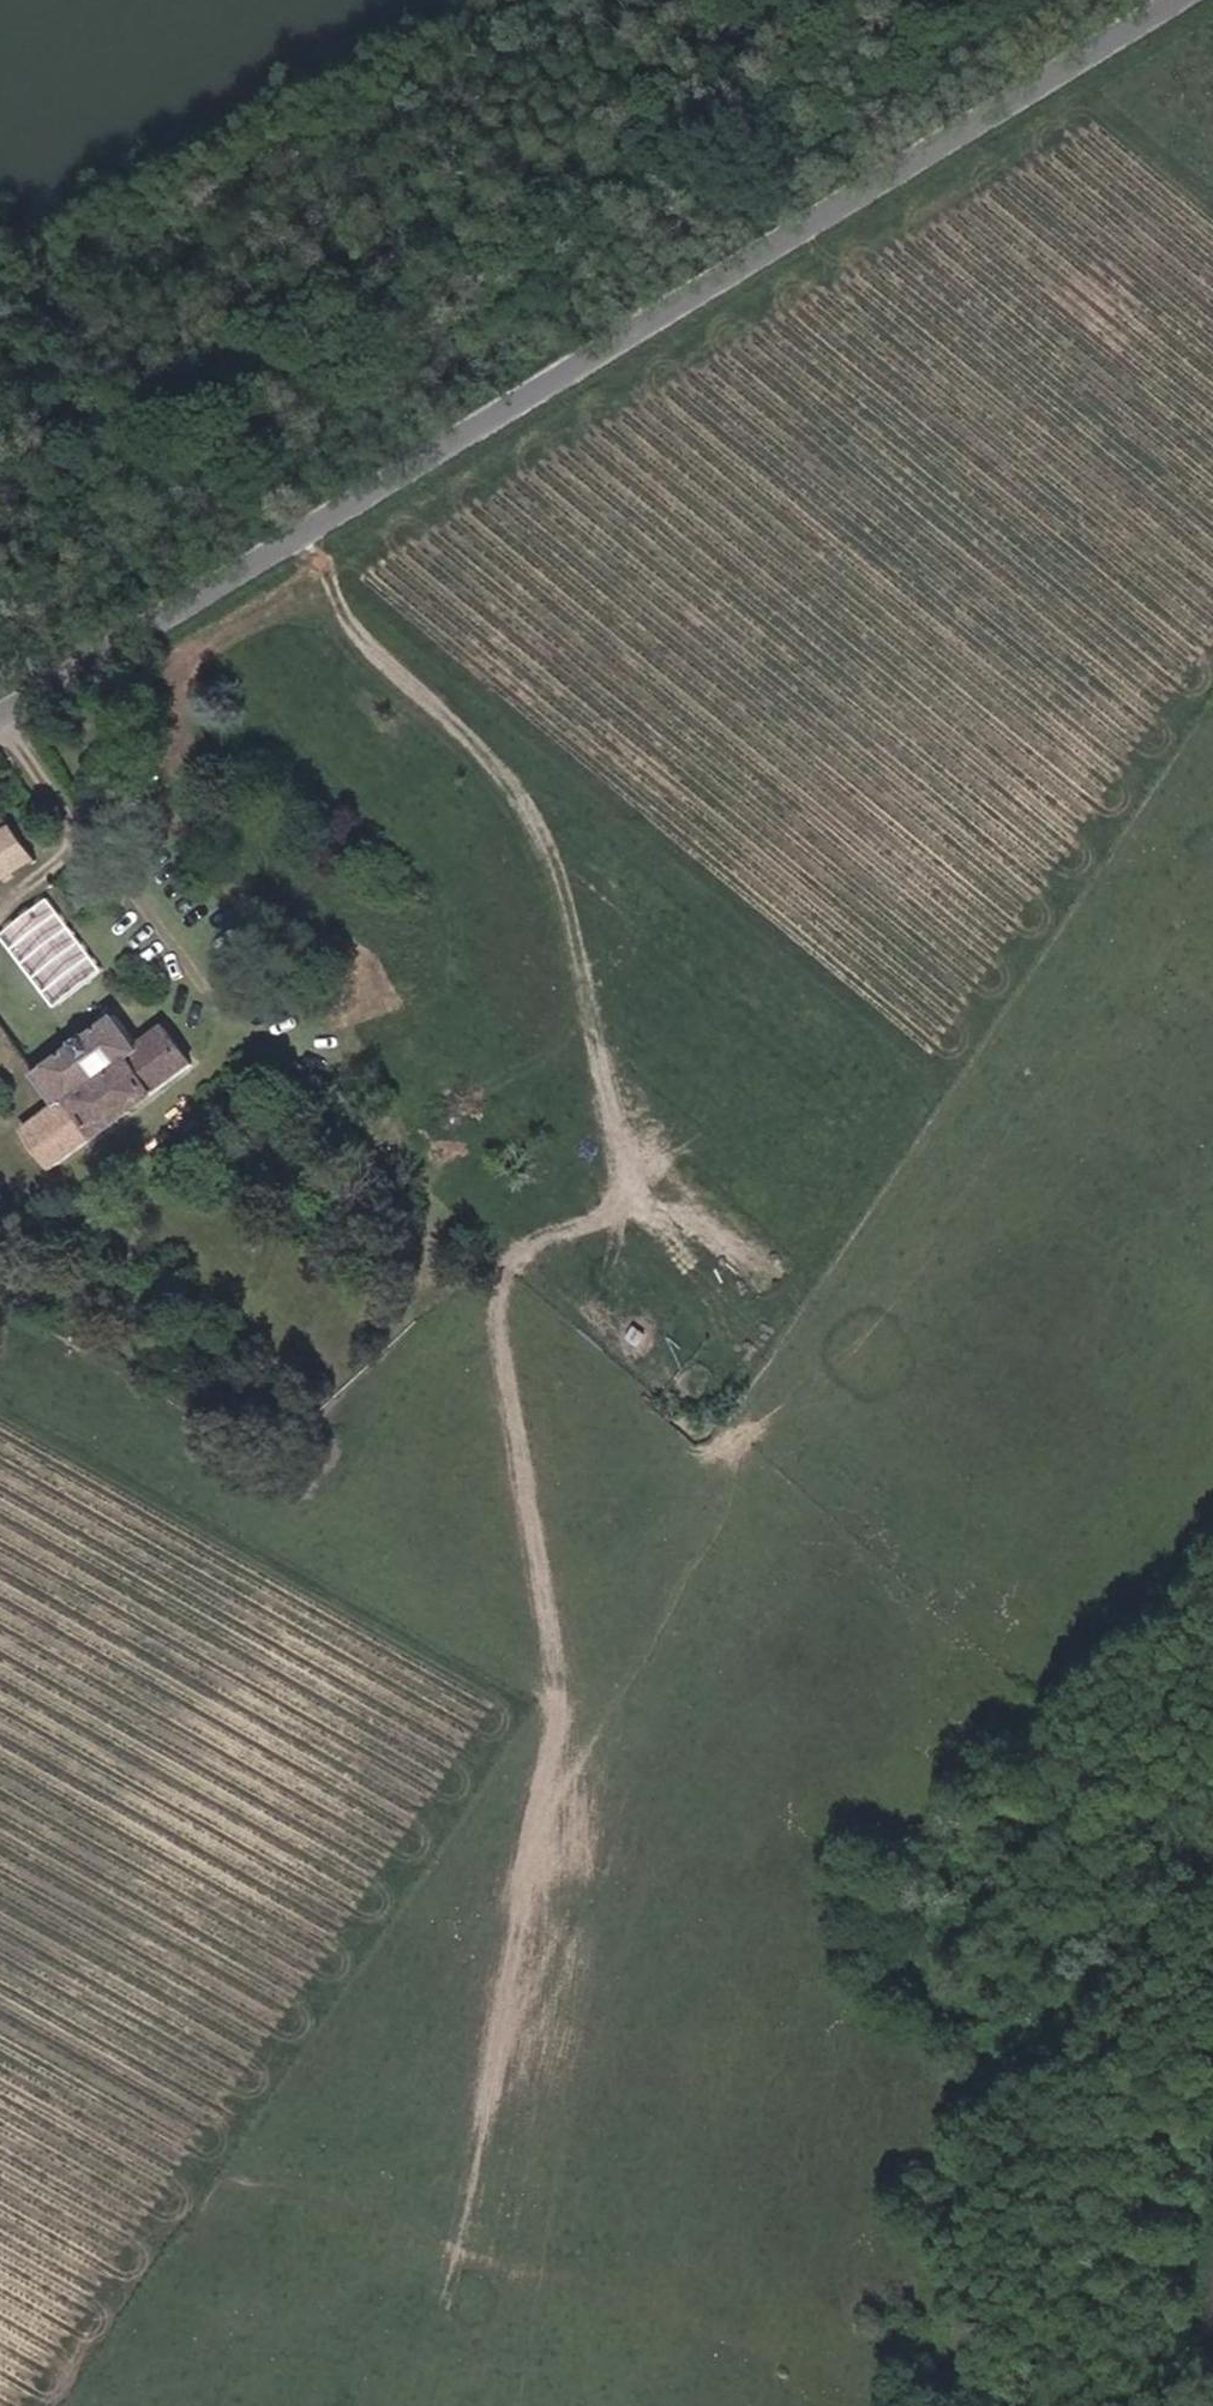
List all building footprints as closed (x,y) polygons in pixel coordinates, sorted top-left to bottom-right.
[(40,851),(0,809),(0,879),(40,851)] [(40,1116),(71,1154),(214,1042),(189,1013),(160,1033),(137,1005),(62,1058),(81,1085),(40,1116)]
